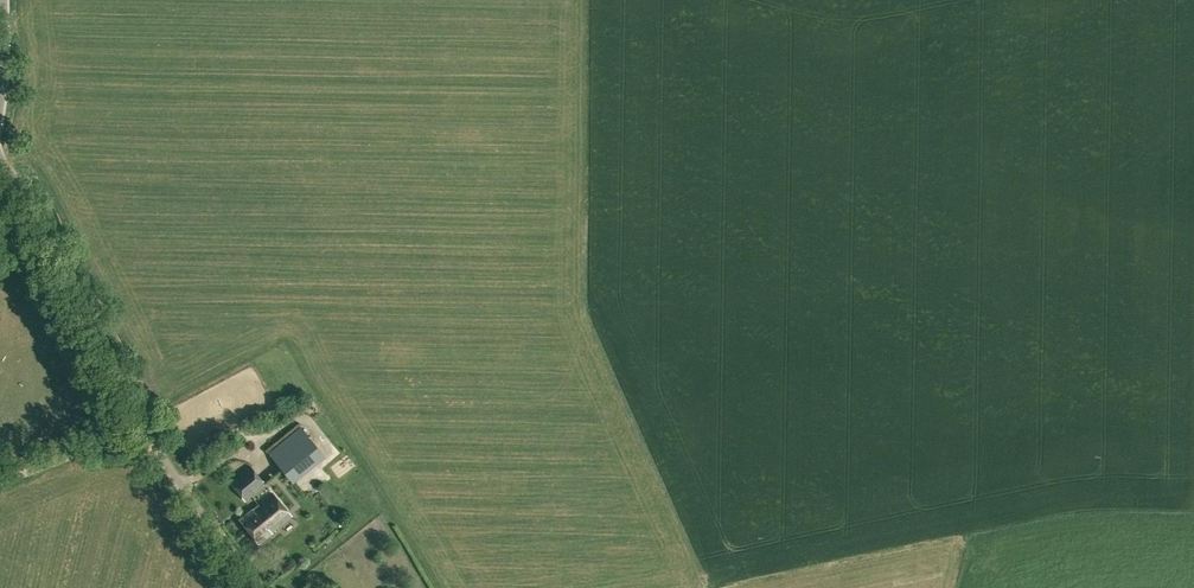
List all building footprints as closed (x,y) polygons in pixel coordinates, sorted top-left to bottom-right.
[(269,453),(290,479),(322,453),(301,427),(269,453)] [(230,482),(245,500),(265,484),(250,466),(230,482)] [(239,519),(259,543),(272,533),(271,532),(291,515),(272,492),(239,519)]
